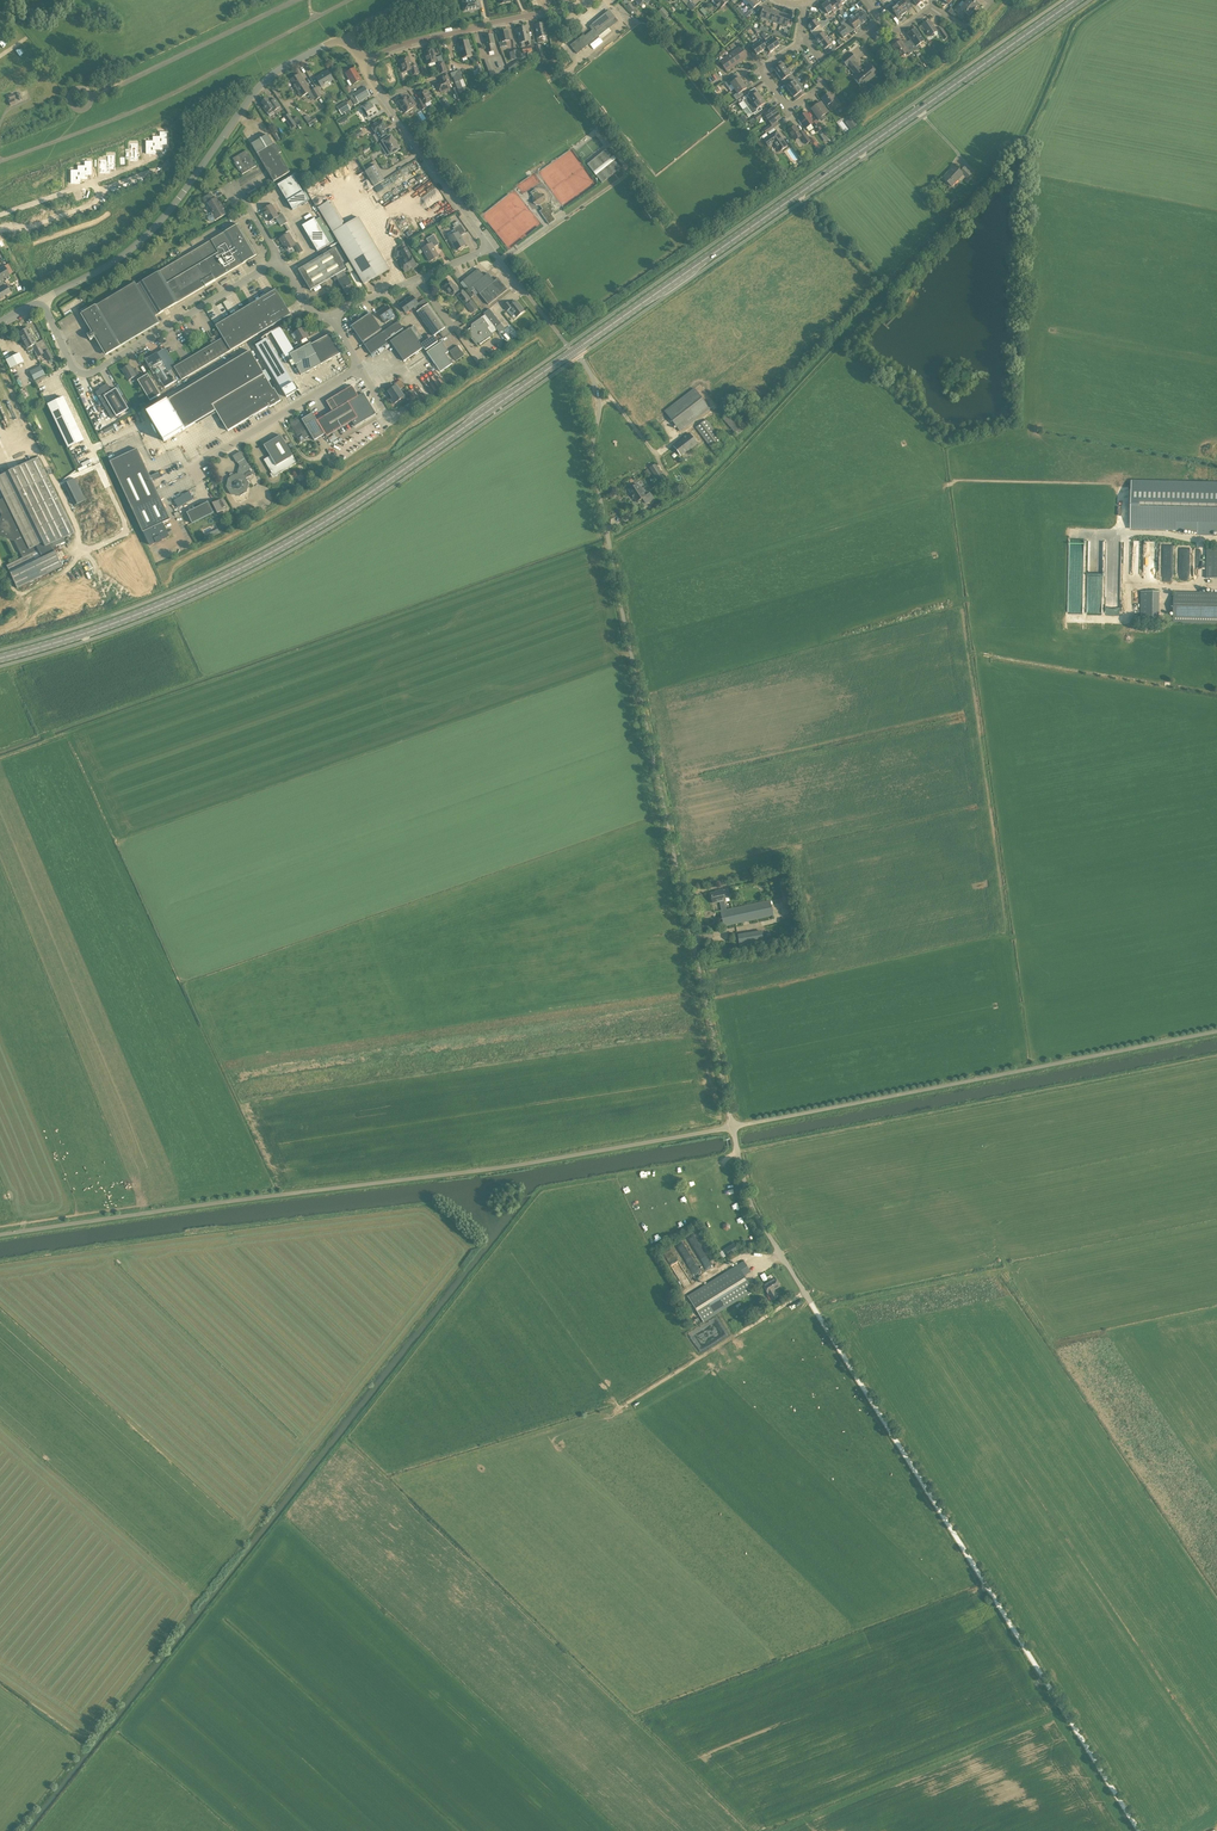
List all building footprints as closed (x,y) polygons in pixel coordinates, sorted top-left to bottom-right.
[(479,8),(478,0),(475,0),(462,3),(464,11),(479,8)] [(683,1),(691,11),(696,6),(692,2),(694,0),(684,0),(683,1)] [(753,9),(748,11),(745,14),(741,10),(739,12),(745,19),(755,10),(754,9),(761,2),(759,0),(754,0),(749,4),(746,6),(749,8),(751,7),(753,9)] [(831,2),(837,11),(843,6),(841,4),(844,2),(842,0),(833,0),(831,2)] [(904,14),(906,13),(907,13),(910,11),(909,9),(913,7),(909,2),(908,0),(898,0),(895,2),(897,5),(904,14)] [(967,0),(965,3),(973,11),(978,5),(973,1),(974,0),(967,0)] [(837,11),(831,2),(828,4),(827,2),(821,6),(822,7),(818,10),(821,13),(823,14),(824,15),(827,14),(827,15),(832,11),(833,13),(837,11)] [(634,15),(636,16),(638,10),(635,9),(630,3),(625,7),(631,14),(634,15)] [(962,17),(965,13),(969,16),(973,11),(965,3),(961,8),(958,6),(954,11),(962,17)] [(891,17),(895,14),(898,19),(901,17),(901,16),(904,14),(897,5),(894,7),(892,4),(885,9),(891,17)] [(658,12),(664,19),(669,15),(663,8),(658,12)] [(767,20),(770,10),(763,8),(760,18),(767,20)] [(773,22),(777,12),(770,10),(767,20),(773,22)] [(865,19),(868,17),(863,10),(860,13),(854,17),(860,25),(866,21),(865,19)] [(585,36),(583,35),(570,45),(577,54),(606,31),(618,22),(609,11),(592,25),(594,28),(585,36)] [(780,25),(784,15),(777,12),(773,22),(780,25)] [(784,15),(780,25),(787,27),(791,17),(784,15)] [(844,21),(851,30),(854,27),(855,29),(860,25),(854,17),(851,20),(850,17),(846,20),(844,18),(842,19),(844,21)] [(816,19),(808,25),(814,34),(823,28),(829,23),(827,20),(825,21),(820,21),(818,23),(816,19)] [(848,32),(851,30),(844,21),(844,22),(843,21),(840,23),(843,26),(837,31),(843,39),(849,34),(848,32)] [(929,37),(930,36),(931,37),(932,37),(934,36),(934,34),(934,33),(937,31),(929,21),(922,26),(929,37)] [(536,38),(537,38),(538,43),(543,42),(542,37),(547,36),(546,32),(545,32),(544,24),(534,26),(536,34),(535,34),(536,38)] [(524,38),(524,42),(526,42),(527,46),(531,45),(531,47),(526,48),(527,53),(532,52),(532,48),(535,47),(536,49),(538,48),(537,46),(535,46),(534,40),(530,41),(527,27),(521,28),(522,33),(521,33),(522,38),(524,38)] [(524,42),(524,38),(522,38),(521,33),(522,33),(521,28),(517,29),(517,30),(514,30),(515,35),(518,35),(520,48),(525,47),(524,42)] [(828,38),(823,32),(825,31),(823,28),(814,34),(813,35),(815,38),(819,44),(828,38)] [(942,38),(946,35),(941,28),(937,31),(942,38)] [(919,44),(923,41),(916,30),(908,36),(910,40),(907,42),(914,51),(914,52),(921,47),(919,44)] [(501,42),(498,43),(500,48),(507,46),(506,42),(510,41),(507,31),(499,33),(501,42)] [(774,49),(763,33),(761,35),(764,39),(767,42),(764,44),(766,48),(769,53),(774,49)] [(763,33),(774,49),(780,45),(774,37),(771,39),(769,36),(767,37),(764,33),(763,33)] [(492,44),(495,43),(493,35),(486,36),(487,40),(485,40),(486,45),(487,45),(488,52),(494,51),(492,44)] [(825,49),(829,53),(835,48),(831,43),(834,41),(831,36),(828,38),(819,44),(824,50),(825,49)] [(766,48),(764,44),(761,40),(758,42),(756,38),(753,40),(761,52),(766,48)] [(461,59),(473,56),(471,49),(471,50),(469,40),(458,43),(456,44),(458,49),(459,49),(460,52),(459,53),(461,57),(461,59)] [(761,52),(753,40),(751,42),(754,45),(750,47),(756,55),(761,52)] [(900,57),(907,52),(908,55),(914,51),(907,42),(906,40),(901,42),(901,41),(892,47),(900,57)] [(546,62),(540,45),(537,46),(538,48),(536,49),(538,54),(540,61),(541,64),(546,62)] [(735,51),(742,61),(748,57),(741,47),(735,51)] [(428,65),(437,62),(433,50),(424,52),(428,65)] [(742,61),(735,51),(730,54),(737,64),(742,61)] [(856,76),(853,79),(862,89),(869,83),(868,82),(877,74),(870,65),(862,71),(854,61),(856,59),(850,53),(841,60),(847,67),(847,66),(856,76)] [(737,64),(730,54),(725,58),(732,68),(737,64)] [(403,72),(410,70),(412,76),(419,73),(416,64),(412,66),(409,57),(399,61),(403,72)] [(732,68),(725,58),(719,62),(726,72),(732,68)] [(494,77),(487,60),(482,62),(488,79),(494,77)] [(778,76),(789,68),(788,68),(786,70),(782,65),(784,64),(782,61),(774,66),(777,69),(774,70),(778,76)] [(440,74),(447,71),(444,62),(437,65),(440,74)] [(516,62),(508,68),(510,71),(518,65),(517,64),(516,62)] [(346,73),(350,80),(347,81),(350,86),(352,84),(353,85),(361,80),(359,76),(359,77),(354,68),(346,73)] [(792,73),(789,68),(778,76),(782,81),(784,84),(794,77),(791,74),(792,73)] [(321,87),(333,80),(328,71),(316,78),(321,87)] [(461,75),(454,77),(453,72),(450,74),(452,78),(453,78),(457,90),(459,93),(459,94),(464,92),(463,89),(462,88),(459,81),(460,81),(461,80),(463,79),(461,75)] [(316,87),(311,91),(300,74),(291,80),(299,92),(298,94),(299,96),(301,96),(302,97),(308,93),(310,97),(313,95),(316,100),(322,96),(316,87)] [(448,84),(450,83),(447,74),(439,77),(441,81),(435,83),(435,84),(436,88),(439,87),(441,92),(450,89),(448,84)] [(790,92),(798,86),(801,84),(797,79),(796,80),(794,77),(784,84),(786,87),(790,92)] [(727,88),(731,85),(734,89),(743,83),(739,78),(734,81),(731,78),(724,84),(727,88)] [(741,92),(746,89),(743,83),(734,89),(737,93),(733,96),(736,100),(743,95),(741,92)] [(801,84),(798,86),(790,92),(793,98),(796,95),(799,98),(805,94),(803,91),(805,90),(801,84)] [(352,93),(348,95),(354,106),(370,96),(364,87),(356,92),(353,94),(352,93)] [(427,108),(425,104),(431,101),(425,91),(418,94),(420,98),(416,100),(421,111),(427,108)] [(752,104),(761,98),(757,93),(752,96),(750,93),(743,98),(744,99),(742,100),(747,108),(752,104)] [(10,106),(16,104),(14,100),(15,99),(13,94),(7,96),(10,101),(8,102),(10,106)] [(834,108),(840,104),(834,95),(831,97),(829,94),(821,99),(826,106),(830,103),(834,108)] [(413,107),(416,105),(411,97),(407,99),(406,97),(399,102),(406,113),(413,108),(413,107)] [(761,98),(752,104),(747,108),(752,115),(754,114),(755,115),(762,110),(760,107),(765,104),(761,98)] [(268,99),(262,103),(264,106),(263,107),(269,115),(281,107),(275,99),(272,102),(271,101),(270,102),(268,99)] [(341,114),(350,108),(346,101),(337,107),(341,114)] [(447,101),(441,104),(444,110),(449,107),(447,101)] [(372,116),(378,112),(373,104),(372,105),(370,102),(362,106),(368,116),(371,114),(372,116)] [(818,119),(828,112),(821,102),(811,109),(818,119)] [(767,120),(777,114),(773,108),(764,115),(767,120)] [(756,121),(763,116),(760,113),(754,117),(756,121)] [(806,128),(809,131),(814,128),(817,132),(822,129),(816,121),(813,122),(806,113),(799,118),(806,128)] [(777,114),(767,120),(771,126),(781,119),(777,114)] [(304,117),(310,127),(318,122),(315,117),(313,119),(309,118),(307,115),(304,117)] [(286,120),(290,126),(294,123),(295,122),(291,117),(290,117),(286,120)] [(302,123),(298,117),(293,120),(297,125),(302,123)] [(845,122),(851,130),(857,125),(852,117),(845,122)] [(371,126),(375,133),(372,135),(376,142),(380,140),(379,139),(387,134),(383,129),(386,128),(381,120),(371,126)] [(770,126),(763,130),(766,134),(772,129),(770,126)] [(806,145),(810,142),(803,132),(800,134),(795,126),(787,131),(794,141),(800,137),(806,145)] [(257,155),(271,177),(265,181),(268,185),(273,181),(273,182),(290,172),(278,153),(281,152),(277,144),(274,146),(267,135),(251,144),(257,155)] [(779,136),(774,139),(771,135),(763,140),(769,148),(773,144),(779,152),(787,147),(779,136)] [(391,155),(399,149),(391,136),(382,141),(391,155)] [(156,153),(156,151),(153,151),(153,149),(153,140),(146,141),(146,153),(153,153),(156,153)] [(620,168),(606,149),(587,164),(600,183),(613,173),(614,173),(620,168)] [(242,174),(256,166),(251,159),(246,150),(233,159),(235,163),(238,162),(242,169),(240,170),(242,174)] [(109,173),(109,170),(107,170),(107,168),(107,160),(100,160),(100,173),(107,173),(109,173)] [(365,171),(374,187),(384,181),(375,165),(365,171)] [(951,186),(963,174),(967,178),(972,174),(964,166),(960,171),(954,166),(943,178),(951,186)] [(80,183),(80,181),(77,181),(77,170),(70,170),(70,183),(77,183),(80,183)] [(292,210),(308,201),(293,176),(277,185),(292,210)] [(23,189),(23,202),(30,202),(33,202),(33,200),(30,200),(30,197),(30,189),(23,189)] [(551,215),(554,213),(551,210),(553,208),(550,204),(547,206),(545,202),(545,199),(542,194),(538,193),(536,189),(530,193),(533,197),(533,201),(536,205),(540,206),(542,210),(539,212),(549,225),(555,220),(551,215)] [(205,202),(213,197),(211,193),(204,198),(205,202)] [(210,212),(212,214),(208,216),(208,219),(209,221),(211,222),(225,213),(219,203),(220,202),(218,198),(208,204),(212,211),(210,212)] [(317,208),(333,233),(363,284),(364,284),(368,281),(379,275),(382,273),(389,269),(385,263),(358,218),(346,225),(331,200),(317,208)] [(269,221),(278,216),(272,205),(262,211),(269,221)] [(440,210),(444,216),(453,211),(449,205),(440,210)] [(287,222),(282,213),(275,218),(281,226),(284,224),(287,222)] [(330,244),(334,241),(328,231),(329,231),(326,226),(325,226),(320,218),(316,220),(314,218),(302,226),(317,252),(330,244)] [(155,316),(257,256),(238,224),(175,262),(133,287),(131,285),(89,310),(82,314),(93,332),(87,335),(90,341),(96,337),(106,355),(159,323),(155,316)] [(453,228),(456,233),(449,237),(456,250),(465,245),(460,236),(465,233),(460,224),(453,228)] [(286,250),(295,245),(289,234),(279,239),(286,250)] [(439,256),(434,247),(439,244),(434,235),(426,239),(429,244),(422,248),(430,261),(439,256)] [(295,245),(299,253),(303,251),(298,243),(295,245)] [(335,275),(343,270),(346,269),(334,248),(298,270),(310,290),(335,275)] [(405,272),(416,265),(406,248),(400,251),(405,259),(399,263),(405,272)] [(5,278),(7,280),(10,278),(8,276),(9,275),(4,267),(0,269),(0,299),(5,295),(10,293),(6,286),(5,286),(1,280),(5,278)] [(469,288),(484,276),(481,273),(478,269),(465,280),(463,281),(469,288)] [(346,295),(355,290),(343,270),(335,275),(338,280),(337,280),(346,295)] [(479,293),(494,281),(491,277),(488,273),(484,276),(469,288),(471,291),(475,289),(479,293)] [(488,305),(507,290),(504,286),(498,278),(494,281),(479,293),(488,305)] [(457,295),(464,304),(470,299),(463,290),(460,293),(458,291),(459,291),(456,287),(455,288),(451,282),(444,287),(450,293),(450,292),(453,296),(456,293),(458,295),(457,295)] [(900,291),(903,293),(909,288),(906,285),(900,291)] [(181,380),(290,314),(287,308),(276,289),(274,290),(215,325),(223,338),(215,342),(214,339),(211,341),(212,344),(174,367),(181,380)] [(405,313),(413,307),(434,336),(445,328),(425,299),(418,304),(412,296),(400,305),(405,312),(405,313)] [(478,308),(472,300),(465,305),(472,313),(478,308)] [(509,301),(503,306),(507,311),(510,309),(517,317),(524,311),(516,301),(512,304),(509,301)] [(388,307),(386,307),(377,313),(383,321),(385,323),(394,317),(394,316),(388,307)] [(483,313),(495,328),(501,323),(489,309),(483,313)] [(385,341),(388,339),(383,332),(370,313),(356,322),(355,331),(362,342),(364,341),(366,344),(364,345),(371,355),(387,343),(385,341)] [(480,345),(493,336),(487,328),(489,327),(482,317),(471,324),(469,336),(476,345),(478,343),(480,345)] [(398,322),(383,332),(388,339),(403,329),(398,322)] [(421,344),(425,342),(414,325),(410,328),(405,331),(390,342),(404,361),(423,348),(421,344)] [(36,343),(27,328),(22,331),(31,346),(32,346),(38,357),(43,354),(37,343),(36,343)] [(300,342),(303,347),(310,343),(308,340),(307,339),(307,338),(309,337),(306,333),(305,333),(302,328),(294,333),(297,338),(296,339),(298,343),(300,342)] [(26,349),(28,352),(33,349),(31,346),(22,331),(17,333),(26,349)] [(310,343),(303,347),(287,356),(297,374),(300,372),(301,375),(341,354),(330,334),(311,344),(310,343)] [(437,342),(433,336),(425,342),(421,344),(423,348),(425,350),(437,342)] [(255,344),(277,385),(288,379),(267,338),(255,344)] [(440,372),(452,364),(445,354),(448,352),(441,342),(427,352),(440,372)] [(456,361),(464,356),(457,346),(449,351),(456,361)] [(52,359),(53,358),(48,349),(43,352),(48,361),(52,359)] [(274,389),(273,390),(250,351),(168,400),(185,429),(215,410),(228,431),(269,407),(269,408),(281,401),(274,389)] [(23,362),(19,353),(5,360),(10,368),(23,362)] [(171,370),(169,372),(157,353),(145,360),(145,359),(144,359),(153,374),(155,373),(164,388),(177,381),(171,370)] [(130,365),(122,370),(128,381),(136,376),(137,378),(140,376),(136,370),(133,372),(130,365)] [(40,366),(29,371),(34,380),(44,375),(40,366)] [(148,375),(138,381),(150,401),(160,396),(148,375)] [(399,390),(405,386),(400,380),(393,385),(394,387),(388,391),(392,398),(390,400),(393,404),(404,397),(399,390)] [(299,390),(294,382),(283,389),(287,397),(299,390)] [(106,401),(116,417),(131,408),(123,395),(120,397),(116,389),(111,392),(107,384),(99,389),(99,390),(95,393),(102,404),(106,401)] [(355,426),(376,414),(363,393),(358,396),(352,386),(326,402),(332,412),(320,419),(329,435),(352,421),(355,426)] [(680,432),(710,409),(694,388),(664,411),(680,432)] [(63,397),(47,405),(67,448),(83,440),(63,397)] [(312,413),(302,420),(310,434),(314,441),(325,434),(317,421),(312,413)] [(729,413),(722,419),(737,435),(743,430),(729,413)] [(298,417),(289,422),(298,436),(296,437),(300,443),(306,440),(304,437),(310,434),(302,420),(300,421),(298,417)] [(710,447),(721,439),(706,419),(695,427),(710,447)] [(688,451),(697,444),(689,433),(681,439),(682,440),(673,446),(681,456),(688,450),(688,451)] [(280,435),(263,445),(270,456),(263,460),(273,477),(297,463),(280,435)] [(162,523),(170,520),(137,449),(110,462),(143,533),(144,532),(150,546),(169,537),(162,523)] [(249,484),(246,478),(253,474),(250,470),(251,469),(240,452),(232,456),(236,463),(237,463),(239,466),(237,474),(236,474),(228,478),(226,487),(231,495),(239,497),(247,492),(249,484)] [(37,457),(0,475),(0,491),(3,498),(0,499),(0,513),(1,515),(0,517),(0,536),(14,541),(22,558),(5,566),(16,588),(61,567),(50,544),(74,533),(37,457)] [(655,465),(650,468),(658,482),(664,479),(655,465)] [(150,476),(153,482),(161,478),(159,472),(150,476)] [(63,484),(74,505),(85,500),(75,478),(63,484)] [(1200,530),(1200,532),(1216,533),(1216,486),(1132,485),(1132,529),(1200,530)] [(637,504),(645,499),(642,496),(644,495),(640,489),(638,490),(636,487),(629,492),(637,504)] [(189,491),(173,500),(177,507),(193,498),(189,491)] [(192,524),(214,513),(213,512),(216,511),(217,514),(227,509),(223,499),(216,502),(215,501),(212,502),(211,501),(208,503),(208,502),(187,513),(192,524)] [(1207,548),(1206,578),(1216,578),(1216,548),(1207,548)] [(1140,622),(1158,622),(1159,592),(1141,592),(1140,622)] [(1174,592),(1173,623),(1216,624),(1216,593),(1174,592)] [(1110,603),(1110,619),(1123,619),(1122,602),(1110,603)] [(723,890),(715,891),(715,892),(710,893),(712,904),(720,902),(721,911),(720,911),(724,927),(774,916),(770,900),(726,910),(724,901),(725,901),(724,897),(729,896),(727,889),(723,890)] [(740,951),(764,947),(762,931),(737,935),(740,951)] [(708,1272),(714,1268),(691,1234),(685,1238),(708,1272)] [(734,1242),(725,1248),(728,1253),(737,1248),(734,1242)] [(751,1272),(744,1260),(687,1295),(704,1322),(754,1291),(745,1276),(751,1272)] [(774,1278),(763,1285),(772,1300),(778,1297),(774,1290),(780,1286),(774,1278)]
